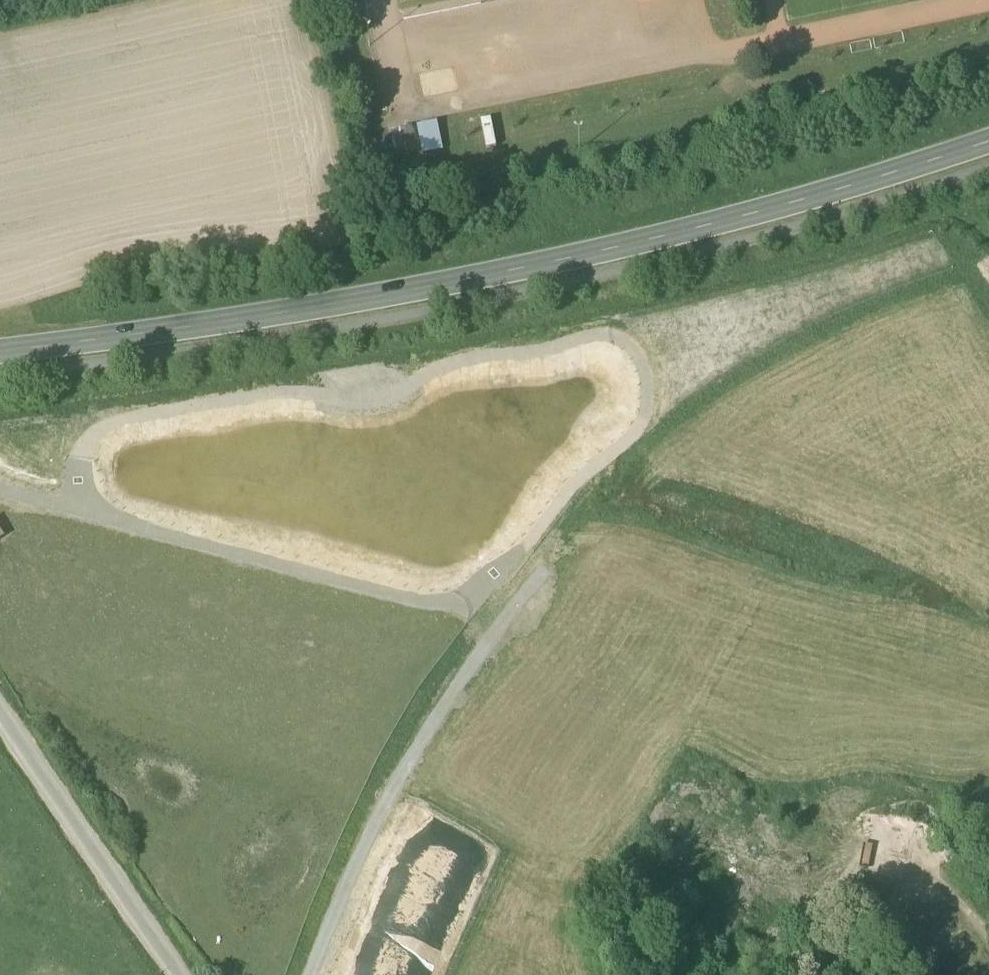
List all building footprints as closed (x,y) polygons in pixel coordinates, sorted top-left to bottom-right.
[(388,131),(392,153),(417,149),(413,127),(388,131)] [(862,856),(846,844),(834,860),(850,872),(862,856)] [(833,868),(824,881),(833,888),(843,875),(833,868)]
